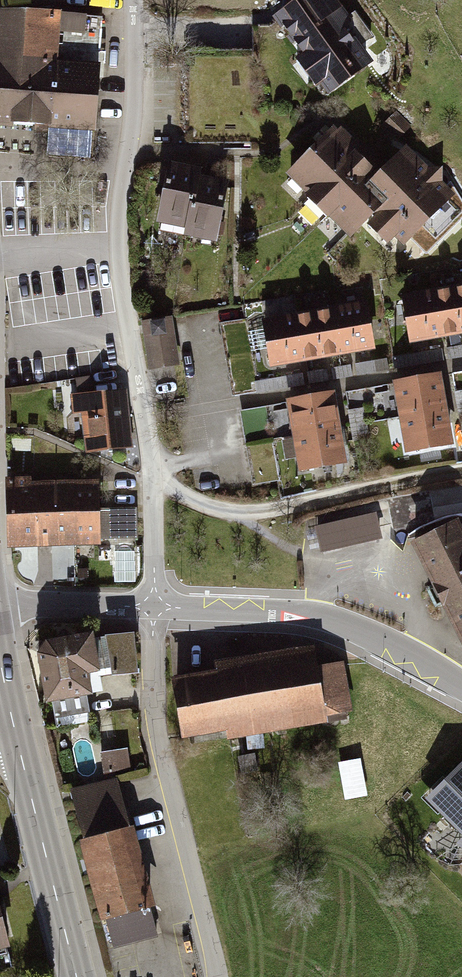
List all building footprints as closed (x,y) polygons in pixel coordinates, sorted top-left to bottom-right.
[(334,103),(377,72),(363,53),(378,42),(358,15),(351,21),(340,6),(333,12),(324,0),(312,0),(276,26),(304,63),(298,68),(320,98),(327,94),(334,103)] [(0,11),(0,120),(50,123),(58,15),(0,11)] [(99,18),(58,15),(50,123),(91,127),(99,18)] [(410,128),(401,117),(390,127),(400,137),(410,128)] [(407,254),(459,204),(412,156),(386,180),(341,134),(291,183),(357,251),(381,228),(407,254)] [(174,172),(160,235),(192,242),(204,189),(206,179),(174,172)] [(191,249),(221,255),(233,196),(204,189),(192,242),(191,249)] [(441,297),(449,346),(461,344),(461,293),(441,297)] [(441,297),(407,303),(416,352),(449,346),(441,297)] [(369,310),(334,316),(343,367),(378,360),(369,310)] [(334,316),(300,322),(309,373),(343,367),(334,316)] [(170,318),(142,323),(149,366),(177,362),(170,318)] [(300,322),(265,329),(274,379),(309,373),(300,322)] [(399,386),(405,424),(448,417),(442,379),(399,386)] [(86,451),(130,447),(125,393),(72,398),(74,420),(83,419),(86,451)] [(292,405),(298,442),(342,436),(336,399),(292,405)] [(367,413),(350,416),(355,447),(372,444),(367,413)] [(405,424),(411,461),(454,454),(448,417),(405,424)] [(298,442),(303,479),(348,473),(342,436),(298,442)] [(30,477),(5,478),(8,548),(34,547),(35,560),(59,559),(58,545),(55,480),(30,482),(30,477)] [(55,480),(58,545),(97,544),(97,540),(95,508),(94,479),(55,480)] [(136,506),(95,508),(97,540),(137,538),(136,506)] [(374,508),(310,525),(318,555),(382,538),(374,508)] [(461,644),(461,526),(458,519),(411,542),(461,644)] [(131,634),(105,638),(111,677),(137,673),(131,634)] [(41,658),(54,718),(89,711),(85,694),(89,693),(85,674),(97,672),(90,638),(50,646),(41,658)] [(216,674),(172,682),(182,737),(225,730),(227,742),(327,724),(326,716),(352,712),(344,662),(317,667),(313,645),(214,662),(216,674)] [(115,738),(111,718),(98,720),(103,741),(115,738)] [(127,749),(99,753),(102,773),(130,769),(127,749)] [(336,764),(345,801),(367,796),(358,758),(336,764)] [(424,800),(461,838),(461,763),(424,800)] [(72,792),(112,944),(156,933),(115,781),(72,792)] [(9,950),(0,912),(0,952),(9,950)]
